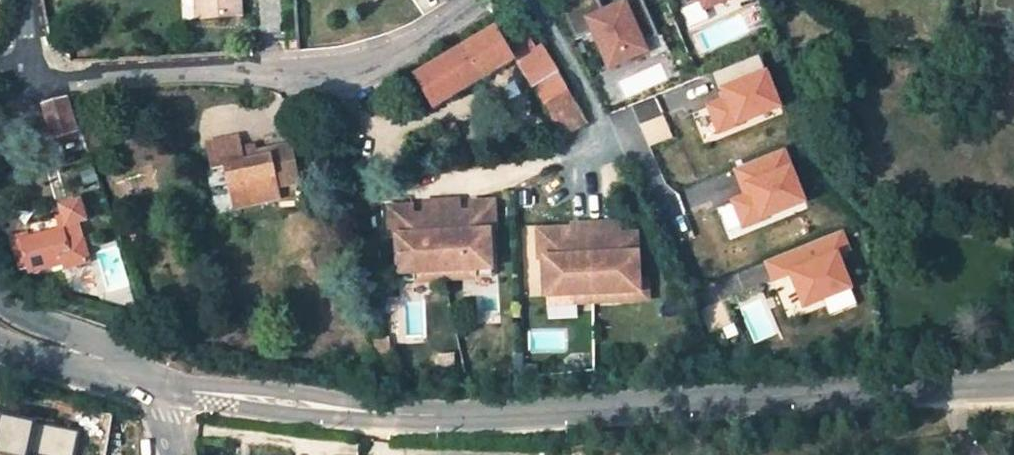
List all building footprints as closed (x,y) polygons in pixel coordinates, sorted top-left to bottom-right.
[(184,16),(192,16),(192,0),(184,0),(184,16)] [(201,20),(239,18),(238,0),(200,0),(201,20)] [(661,36),(645,0),(632,0),(607,11),(602,0),(568,0),(561,5),(576,40),(594,31),(607,59),(623,52),(627,61),(649,52),(645,43),(661,36)] [(685,9),(701,2),(705,11),(726,2),(726,0),(681,0),(685,9)] [(433,111),(517,62),(562,138),(588,123),(540,46),(536,49),(517,18),(415,79),(433,111)] [(623,52),(607,59),(611,68),(627,61),(623,52)] [(76,133),(66,102),(46,108),(56,138),(76,133)] [(299,177),(292,147),(244,157),(239,138),(208,145),(215,170),(218,169),(227,168),(232,186),(236,202),(279,192),(279,189),(277,182),(299,177)] [(218,169),(222,189),(232,186),(227,168),(218,169)] [(279,189),(302,184),(299,177),(277,182),(279,189)] [(281,200),(279,192),(236,202),(238,209),(281,200)] [(397,235),(399,273),(414,272),(414,275),(428,274),(428,280),(463,278),(463,272),(477,272),(476,269),(491,269),(490,231),(496,231),(494,201),(471,202),(472,212),(460,213),(459,200),(424,202),(425,214),(413,215),(412,205),(390,206),(391,236),(397,235)] [(23,241),(14,245),(22,272),(32,269),(33,274),(65,265),(66,269),(91,263),(79,224),(87,222),(83,203),(63,207),(65,217),(58,218),(62,231),(23,241)] [(543,255),(545,293),(560,292),(560,295),(574,294),(574,300),(593,299),(593,291),(620,290),(620,298),(638,297),(636,238),(618,239),(617,220),(571,222),(571,235),(559,235),(559,225),(536,226),(537,256),(543,255)] [(463,272),(463,278),(492,277),(491,269),(476,269),(477,272),(463,272)] [(399,273),(399,281),(428,280),(428,274),(414,275),(414,272),(399,273)] [(593,291),(593,299),(620,298),(620,290),(593,291)] [(545,293),(545,301),(574,300),(574,294),(560,295),(560,292),(545,293)] [(374,340),(378,358),(393,356),(390,337),(374,340)] [(20,404),(22,395),(10,392),(8,399),(7,402),(5,404),(19,407),(20,404)] [(32,424),(0,417),(0,454),(25,454),(32,424)] [(77,433),(47,426),(40,454),(72,454),(77,433)]
